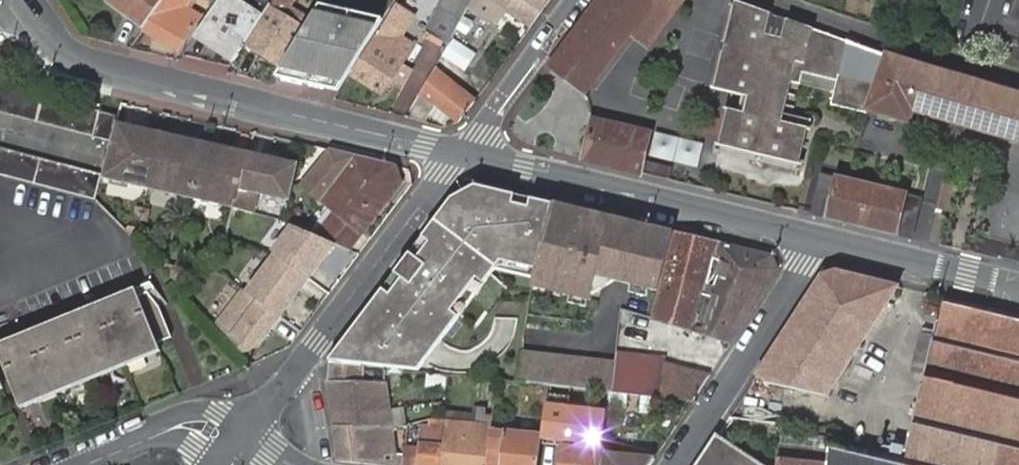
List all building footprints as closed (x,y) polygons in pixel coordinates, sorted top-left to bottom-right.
[(105,3),(143,30),(164,0),(107,0),(105,3)] [(143,30),(176,54),(201,19),(184,7),(189,0),(164,0),(143,30)] [(194,36),(208,45),(206,49),(231,65),(262,16),(236,0),(217,0),(194,36)] [(267,7),(256,0),(236,0),(262,16),(267,7)] [(311,20),(289,7),(276,0),(270,8),(305,29),(311,20)] [(428,29),(451,42),(468,11),(475,0),(445,0),(428,29)] [(541,13),(521,0),(475,0),(468,11),(495,28),(505,12),(530,28),(541,13)] [(541,13),(550,0),(521,0),(541,13)] [(584,92),(628,33),(653,1),(654,0),(601,0),(550,66),(584,92)] [(628,33),(649,48),(686,0),(654,0),(653,1),(628,33)] [(883,57),(732,0),(729,0),(721,40),(712,90),(738,97),(746,99),(743,114),(734,112),(716,108),(708,145),(788,162),(795,126),(768,120),(771,104),(786,65),(838,85),(834,98),(866,109),(870,96),(881,99),(875,117),(911,127),(913,116),(1018,144),(1018,95),(883,57)] [(397,2),(350,76),(382,95),(415,44),(404,37),(418,15),(397,2)] [(281,67),(278,76),(339,90),(383,19),(321,4),(311,20),(305,29),(281,67)] [(246,46),(281,67),(305,29),(270,8),(246,46)] [(448,43),(441,57),(461,67),(468,53),(448,43)] [(436,70),(416,97),(458,127),(478,99),(436,70)] [(108,142),(114,117),(0,85),(0,112),(108,142)] [(863,114),(875,117),(881,99),(870,96),(866,109),(863,114)] [(746,99),(738,97),(734,112),(743,114),(746,99)] [(863,114),(866,109),(834,98),(832,106),(863,116),(863,114)] [(809,119),(783,113),(781,121),(807,127),(809,119)] [(136,129),(137,124),(118,118),(103,174),(148,186),(160,135),(136,129)] [(652,132),(594,119),(585,158),(668,178),(671,167),(646,161),(652,132)] [(161,129),(137,124),(136,129),(160,135),(161,129)] [(160,135),(148,186),(192,198),(203,146),(179,140),(181,135),(161,129),(160,135)] [(203,146),(204,141),(181,135),(179,140),(203,146)] [(233,147),(204,141),(203,146),(192,198),(234,207),(235,202),(236,202),(247,157),(232,153),(233,147)] [(249,151),(233,147),(232,153),(247,157),(249,151)] [(93,200),(99,178),(0,150),(0,176),(93,200)] [(264,155),(249,151),(247,157),(262,161),(264,155)] [(399,184),(395,168),(331,152),(303,188),(337,214),(363,233),(399,184)] [(297,164),(264,155),(262,161),(247,157),(236,202),(235,202),(234,207),(234,208),(250,213),(256,192),(289,201),(297,164)] [(811,212),(912,236),(922,197),(821,174),(811,212)] [(537,268),(553,202),(531,197),(529,206),(514,202),(516,194),(491,188),(489,197),(477,194),(459,204),(455,209),(448,203),(423,236),(430,241),(418,257),(411,252),(395,272),(402,278),(390,293),(383,288),(329,360),(372,364),(419,370),(460,316),(452,310),(477,277),(484,283),(502,260),(537,268)] [(949,215),(955,192),(942,188),(936,212),(949,215)] [(553,202),(535,277),(566,284),(564,292),(573,294),(590,299),(593,299),(595,293),(596,293),(616,281),(616,280),(635,284),(652,288),(661,291),(678,232),(553,202)] [(363,233),(337,214),(318,239),(334,245),(349,252),(363,233)] [(292,227),(272,253),(275,255),(308,280),(334,245),(318,239),(292,227)] [(654,315),(733,340),(780,269),(773,255),(678,232),(661,291),(654,315)] [(308,280),(275,255),(247,293),(280,318),(308,280)] [(822,276),(752,382),(820,389),(870,311),(877,315),(887,300),(897,306),(909,287),(836,270),(822,276)] [(535,277),(533,285),(564,292),(566,284),(535,277)] [(149,293),(159,307),(167,302),(150,284),(135,290),(138,296),(149,293)] [(635,284),(634,290),(651,294),(652,288),(635,284)] [(157,344),(171,338),(159,307),(149,293),(138,296),(135,290),(0,345),(0,357),(18,401),(157,344)] [(243,291),(216,326),(243,353),(257,348),(280,318),(247,293),(243,291)] [(572,301),(589,305),(590,299),(573,294),(572,301)] [(828,464),(1018,464),(1018,313),(947,296),(937,336),(923,333),(912,371),(928,374),(906,463),(829,446),(828,464)] [(9,324),(5,315),(0,317),(0,327),(9,324)] [(18,401),(21,409),(161,352),(157,344),(18,401)] [(612,391),(659,396),(661,381),(664,357),(617,352),(615,366),(612,387),(611,391),(612,391)] [(615,366),(519,355),(517,380),(611,391),(612,387),(615,366)] [(372,364),(329,360),(329,381),(372,382),(372,364)] [(673,381),(671,397),(693,400),(710,375),(675,367),(673,381)] [(447,375),(426,374),(425,389),(446,391),(447,375)] [(372,382),(329,381),(334,423),(393,426),(387,382),(372,382)] [(661,381),(659,396),(671,397),(673,381),(661,381)] [(547,388),(545,416),(544,422),(569,425),(572,391),(547,388)] [(599,451),(603,425),(608,395),(598,394),(590,447),(582,447),(584,439),(566,438),(564,444),(562,444),(559,464),(596,464),(599,451)] [(443,464),(486,464),(489,433),(491,408),(479,408),(478,411),(477,417),(480,424),(447,421),(443,464)] [(478,411),(444,408),(443,421),(447,421),(480,424),(477,417),(478,411)] [(334,423),(338,459),(399,464),(439,464),(443,425),(415,426),(405,426),(404,454),(395,453),(393,426),(334,423)] [(816,429),(815,438),(829,439),(830,431),(816,429)] [(486,464),(535,464),(538,438),(489,433),(486,464)] [(697,464),(762,464),(717,435),(697,464)] [(779,447),(778,464),(828,464),(829,446),(830,439),(829,439),(815,438),(815,450),(779,447)] [(599,451),(596,464),(651,464),(656,458),(599,451)]
